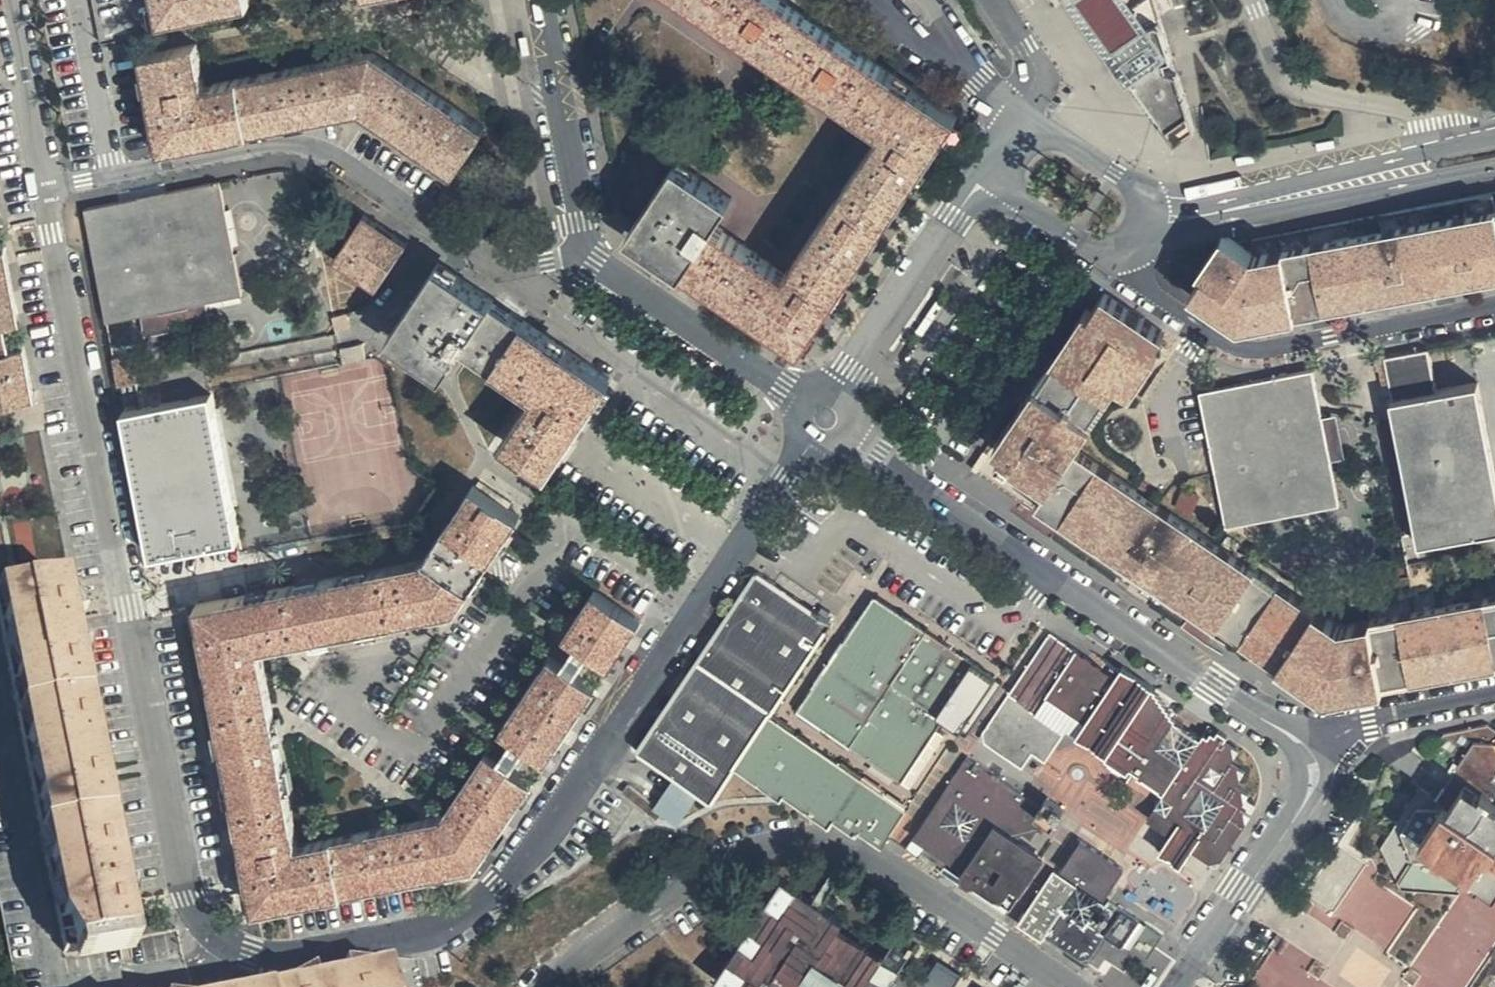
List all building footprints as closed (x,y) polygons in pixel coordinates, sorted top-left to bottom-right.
[(121,0),(91,0),(100,43),(129,37),(121,0)] [(158,27),(250,9),(248,0),(153,0),(158,27)] [(820,96),(851,50),(774,0),(672,0),(820,96)] [(1172,21),(1127,45),(1140,70),(1137,71),(1176,145),(1198,133),(1180,28),(1178,24),(1174,22),(1172,21)] [(205,86),(197,46),(143,58),(163,153),(360,112),(460,175),(490,128),(400,68),(375,52),(205,86)] [(851,50),(820,96),(865,125),(792,239),(840,271),(934,126),(943,111),(851,50)] [(790,350),(840,271),(792,239),(773,269),(699,222),(705,211),(715,193),(661,157),(611,231),(790,350)] [(243,300),(221,185),(85,211),(86,213),(108,325),(243,300)] [(1246,251),(1214,230),(1191,264),(1198,270),(1183,290),(1232,323),(1494,269),(1494,200),(1246,251)] [(390,241),(349,213),(316,258),(342,277),(358,288),(390,241)] [(0,245),(0,316),(1,316),(14,314),(0,245)] [(613,375),(438,258),(387,334),(442,370),(461,343),(534,392),(502,439),(532,459),(548,471),(613,375)] [(1096,286),(1081,309),(1075,306),(986,439),(1007,452),(1003,460),(1040,484),(1027,502),(1213,623),(1324,696),(1494,660),(1494,591),(1336,623),(1065,443),(1110,377),(1123,387),(1148,350),(1143,346),(1156,326),(1096,286)] [(19,339),(5,341),(0,342),(0,396),(30,391),(19,339)] [(115,345),(95,349),(101,379),(120,374),(115,345)] [(1329,497),(1302,365),(1189,388),(1216,521),(1329,497)] [(1470,380),(1384,400),(1413,540),(1427,537),(1494,522),(1494,496),(1470,380)] [(229,548),(198,404),(113,421),(128,495),(142,565),(177,559),(229,548)] [(548,471),(532,459),(526,468),(543,479),(548,471)] [(505,518),(459,487),(448,504),(410,564),(312,582),(183,609),(181,611),(243,914),(466,869),(522,785),(509,776),(492,765),(475,754),(432,819),(286,850),(248,655),(442,615),(505,518)] [(823,622),(746,571),(622,754),(691,801),(698,800),(703,797),(728,768),(881,845),(884,840),(902,812),(761,718),(823,622)] [(27,585),(28,591),(63,584),(62,578),(27,585)] [(67,584),(15,594),(0,596),(0,610),(69,955),(140,942),(67,584)] [(627,624),(583,593),(552,638),(569,650),(556,669),(572,680),(584,661),(597,670),(627,624)] [(989,677),(867,597),(790,710),(895,778),(934,719),(955,731),(989,677)] [(1107,686),(1041,644),(973,750),(1014,775),(1023,760),(1039,768),(1060,737),(1151,795),(1133,824),(1156,839),(1142,863),(1163,876),(1179,855),(1203,870),(1229,831),(1221,748),(1214,743),(1212,748),(1205,744),(1202,750),(1196,747),(1193,751),(1165,734),(1166,731),(1161,728),(1163,726),(1159,723),(1160,721),(1155,718),(1156,715),(1149,711),(1150,708),(1145,705),(1147,700),(1142,698),(1144,693),(1115,674),(1107,686)] [(556,669),(539,658),(489,731),(507,743),(492,765),(509,776),(523,754),(536,763),(559,728),(585,689),(572,680),(556,669)] [(1463,735),(1425,751),(1462,776),(1451,791),(1430,778),(1388,840),(1401,884),(1453,894),(1468,872),(1491,887),(1494,881),(1494,728),(1463,735)] [(1043,812),(965,762),(911,845),(925,854),(921,861),(942,875),(940,878),(1006,922),(1046,861),(1025,848),(1030,842),(1033,843),(1039,834),(1043,836),(1048,831),(1053,833),(1065,815),(1048,805),(1043,812)] [(1131,870),(1088,842),(1066,875),(1109,903),(1131,870)] [(782,869),(717,968),(743,986),(886,986),(885,982),(884,981),(898,961),(839,920),(845,912),(782,869)] [(1111,913),(1057,879),(1021,932),(1047,950),(1052,945),(1091,970),(1093,971),(1113,943),(1129,953),(1148,927),(1116,906),(1111,913)] [(917,986),(952,986),(953,985),(931,968),(917,986)] [(389,970),(302,986),(405,986),(402,974),(390,975),(389,970)]
